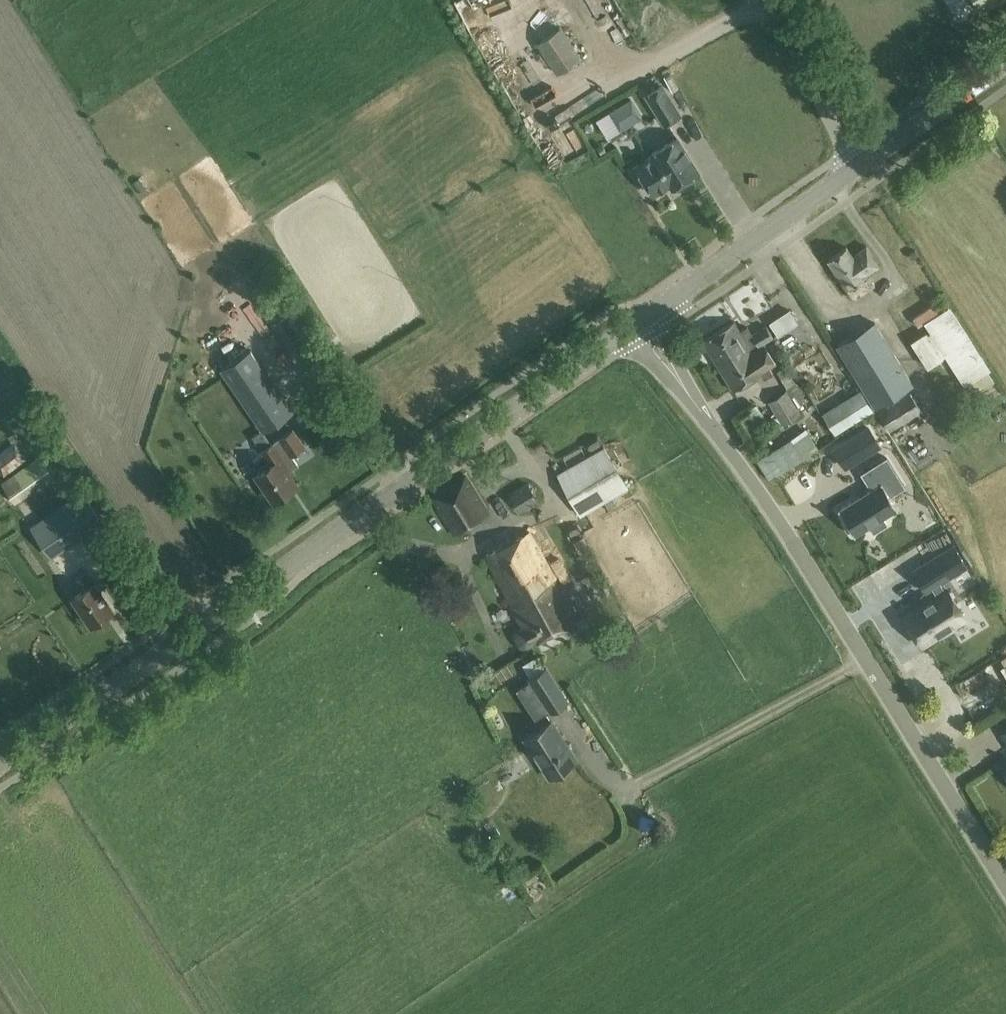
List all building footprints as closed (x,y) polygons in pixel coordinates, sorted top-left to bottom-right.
[(984,13),(1005,0),(976,0),(984,13)] [(558,73),(581,58),(561,28),(538,43),(558,73)] [(613,77),(573,102),(579,112),(619,88),(613,77)] [(646,94),(664,124),(680,114),(662,85),(646,94)] [(642,117),(631,99),(610,111),(621,129),(642,117)] [(653,155),(636,165),(641,174),(639,178),(643,186),(648,185),(654,194),(671,183),(673,187),(698,171),(677,137),(652,153),(653,155)] [(850,291),(896,262),(877,231),(831,260),(850,291)] [(776,335),(783,331),(775,319),(768,323),(776,335)] [(748,325),(740,330),(735,321),(703,341),(719,367),(738,354),(733,347),(746,339),(751,347),(757,343),(759,346),(765,342),(764,342),(773,337),(766,325),(752,333),(748,325)] [(875,407),(912,384),(875,322),(837,345),(875,407)] [(738,354),(719,367),(733,390),(761,372),(764,378),(773,373),(769,367),(777,363),(765,342),(759,346),(757,343),(751,347),(746,339),(733,347),(738,354)] [(262,428),(263,430),(278,420),(293,410),(272,379),(251,348),(236,359),(221,369),(242,398),(262,428)] [(768,401),(782,424),(801,412),(797,407),(807,400),(796,383),(786,389),(787,390),(768,401)] [(835,433),(874,409),(860,389),(822,413),(835,433)] [(910,392),(879,412),(891,430),(922,410),(910,392)] [(887,437),(874,416),(829,444),(843,465),(887,437)] [(263,430),(262,428),(252,435),(271,463),(257,473),(275,500),(297,486),(287,471),(298,463),(292,454),(305,444),(294,427),(271,442),(263,430)] [(23,459),(15,447),(0,457),(0,466),(4,472),(23,459)] [(759,459),(770,479),(782,472),(780,469),(785,467),(780,457),(777,459),(776,458),(780,456),(775,448),(770,450),(771,452),(759,459)] [(606,449),(558,474),(577,509),(624,483),(606,449)] [(901,479),(883,450),(858,466),(868,481),(835,502),(851,528),(866,518),(871,526),(885,517),(880,510),(895,500),(887,488),(901,479)] [(27,519),(66,491),(41,455),(1,483),(27,519)] [(455,535),(489,514),(466,475),(433,497),(455,535)] [(507,485),(515,510),(537,503),(529,478),(507,485)] [(77,506),(37,533),(55,559),(107,524),(89,498),(77,506)] [(529,533),(508,544),(519,563),(531,583),(527,585),(533,595),(539,605),(540,604),(543,609),(540,611),(536,613),(542,624),(548,635),(556,631),(579,620),(554,576),(529,533)] [(508,544),(487,554),(505,590),(523,625),(518,627),(514,629),(514,633),(514,636),(517,641),(519,645),(521,647),(522,648),(532,643),(548,635),(542,624),(536,613),(540,611),(543,609),(540,604),(539,605),(533,595),(527,585),(531,583),(519,563),(508,544)] [(965,616),(948,589),(945,591),(940,582),(968,565),(955,544),(913,570),(926,591),(933,587),(938,595),(905,616),(922,643),(938,633),(940,635),(954,627),(952,624),(965,616)] [(74,578),(82,591),(73,597),(92,625),(114,610),(95,582),(94,583),(86,571),(74,578)] [(982,607),(992,603),(985,588),(975,592),(982,607)] [(547,668),(530,678),(551,712),(568,701),(547,668)] [(577,759),(552,721),(525,739),(550,777),(577,759)]
